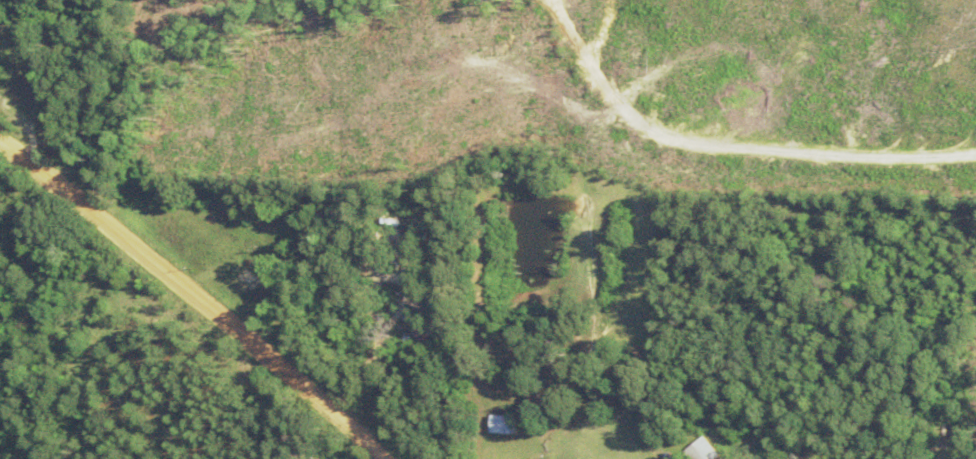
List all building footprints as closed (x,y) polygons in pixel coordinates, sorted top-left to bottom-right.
[(512,418),(512,435),(487,435),(487,418),(512,418)] [(718,458),(717,458),(691,458),(690,458),(688,458),(686,458),(682,453),(703,438),(718,458)]
